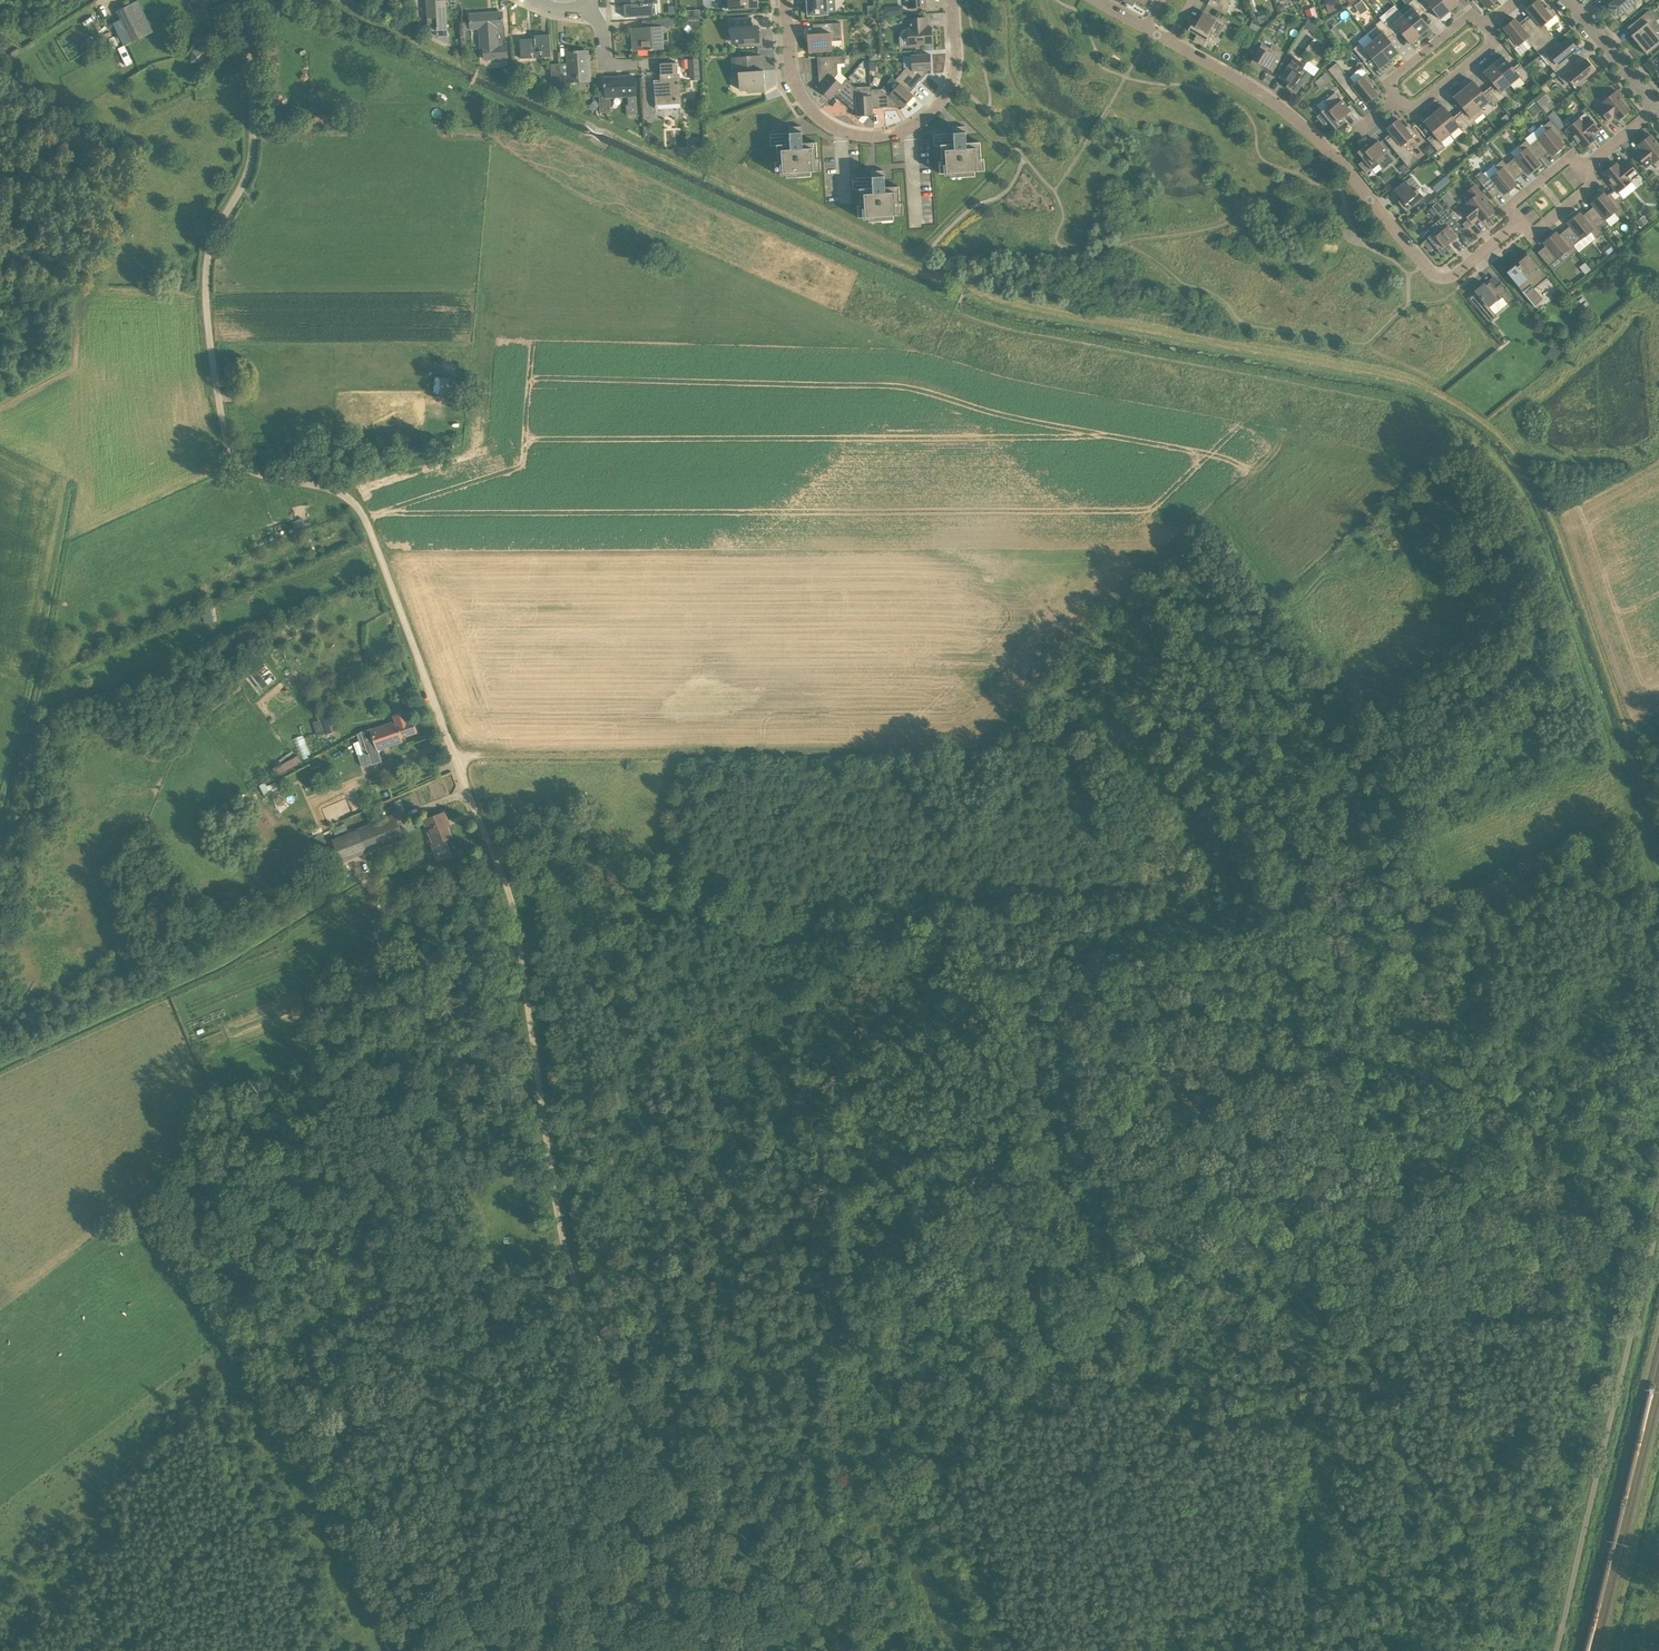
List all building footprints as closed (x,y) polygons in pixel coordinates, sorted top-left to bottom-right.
[(192,1),(188,3),(192,11),(205,4),(203,0),(192,0),(192,1)] [(428,18),(428,31),(449,30),(447,0),(441,0),(437,0),(427,0),(428,18)] [(654,15),(653,0),(634,0),(634,4),(625,5),(626,17),(654,15)] [(729,11),(759,9),(758,0),(723,0),(723,9),(729,9),(729,11)] [(806,6),(808,6),(808,15),(828,14),(827,6),(836,5),(835,0),(806,0),(806,6)] [(906,1),(907,1),(908,8),(927,7),(926,0),(906,0),(906,1)] [(1229,7),(1228,7),(1230,5),(1228,0),(1210,0),(1208,4),(1207,5),(1225,15),(1229,7)] [(1329,13),(1341,9),(1338,0),(1337,0),(1326,4),(1329,13)] [(1420,36),(1429,28),(1418,14),(1423,10),(1415,0),(1413,0),(1409,4),(1412,9),(1403,16),(1420,36)] [(1440,20),(1450,12),(1440,0),(1415,0),(1423,10),(1428,6),(1440,20)] [(1450,12),(1459,4),(1457,0),(1440,0),(1450,12)] [(1477,3),(1480,0),(1487,9),(1499,0),(1474,0),(1477,3)] [(1560,46),(1560,45),(1544,25),(1556,16),(1548,6),(1544,9),(1537,0),(1526,10),(1532,17),(1526,22),(1552,53),(1560,46)] [(1613,1),(1609,5),(1611,7),(1609,9),(1614,16),(1616,14),(1618,16),(1623,11),(1627,16),(1636,10),(1631,5),(1637,0),(1612,0),(1613,1)] [(131,43),(153,33),(139,1),(116,12),(131,43)] [(371,2),(371,10),(379,10),(379,1),(371,2)] [(1366,7),(1361,1),(1354,5),(1358,12),(1366,7)] [(877,5),(868,6),(868,15),(878,15),(877,5)] [(882,16),(890,15),(890,6),(884,7),(884,10),(882,10),(882,16)] [(1317,16),(1315,10),(1306,12),(1308,19),(1317,16)] [(1648,11),(1627,28),(1633,35),(1631,36),(1647,55),(1658,45),(1658,36),(1651,26),(1656,21),(1648,11)] [(507,44),(500,45),(498,27),(504,27),(503,12),(469,15),(470,29),(479,28),(480,46),(482,46),(482,49),(483,49),(484,60),(508,59),(507,44)] [(1208,42),(1213,34),(1218,37),(1225,25),(1203,13),(1198,22),(1194,20),(1188,31),(1197,36),(1194,41),(1204,47),(1207,41),(1208,42)] [(1269,21),(1266,14),(1257,17),(1259,24),(1269,21)] [(1398,31),(1410,45),(1420,36),(1403,16),(1394,24),(1390,19),(1384,24),(1393,35),(1398,31)] [(700,17),(688,18),(688,23),(693,27),(701,27),(700,17)] [(731,19),(732,37),(737,36),(738,48),(763,46),(762,32),(759,32),(759,29),(752,29),(752,18),(731,19)] [(873,29),(877,23),(872,18),(867,24),(873,29)] [(932,44),(932,32),(928,32),(927,18),(908,19),(909,29),(908,29),(909,47),(920,46),(920,44),(932,44)] [(653,50),(664,49),(663,27),(674,26),(673,19),(644,20),(644,27),(632,28),(634,50),(648,50),(648,51),(653,50)] [(1309,19),(1304,27),(1313,32),(1317,24),(1309,19)] [(1515,49),(1527,39),(1544,59),(1548,55),(1552,53),(1526,22),(1520,26),(1514,19),(1503,28),(1510,37),(1507,40),(1515,49)] [(1258,33),(1261,28),(1257,25),(1252,22),(1249,28),(1258,33)] [(842,41),(841,23),(816,24),(817,34),(808,34),(809,52),(832,50),(832,42),(842,41)] [(1399,53),(1388,39),(1393,35),(1384,24),(1378,29),(1382,34),(1373,41),(1389,61),(1399,53)] [(1340,33),(1335,37),(1341,43),(1345,39),(1340,33)] [(521,58),(551,56),(550,34),(535,35),(535,39),(520,40),(521,58)] [(114,50),(118,47),(117,44),(114,38),(113,37),(109,39),(114,50)] [(1568,38),(1560,45),(1560,46),(1552,53),(1548,55),(1556,64),(1551,68),(1557,75),(1568,65),(1564,60),(1577,49),(1568,38)] [(1353,49),(1362,60),(1368,55),(1380,69),(1389,61),(1373,41),(1364,49),(1360,44),(1353,49)] [(1263,66),(1272,72),(1284,53),(1272,45),(1262,44),(1262,45),(1260,44),(1254,54),(1255,55),(1250,64),(1261,70),(1263,66)] [(150,47),(145,50),(153,66),(158,63),(150,47)] [(568,63),(559,64),(561,91),(570,91),(570,83),(591,82),(590,50),(578,50),(578,49),(574,50),(574,51),(567,51),(568,63)] [(740,78),(741,92),(766,91),(764,70),(762,70),(761,55),(733,57),(735,78),(740,78)] [(900,84),(909,92),(925,74),(925,71),(931,70),(930,55),(912,56),(912,67),(907,67),(895,81),(899,85),(900,84)] [(844,56),(818,57),(818,58),(819,65),(818,65),(819,83),(820,82),(823,85),(819,89),(830,100),(835,94),(843,86),(842,85),(845,81),(838,74),(837,64),(844,63),(844,56)] [(1305,65),(1294,57),(1280,77),(1288,84),(1286,87),(1296,94),(1302,86),(1304,87),(1311,78),(1309,77),(1311,74),(1303,68),(1305,65)] [(1503,57),(1501,58),(1494,65),(1510,85),(1519,77),(1523,82),(1530,77),(1521,66),(1515,71),(1503,57)] [(690,80),(700,80),(699,59),(689,60),(690,80)] [(1573,71),(1568,65),(1557,75),(1565,85),(1570,81),(1577,90),(1589,81),(1586,77),(1595,70),(1586,60),(1573,71)] [(656,101),(656,109),(682,108),(680,74),(678,74),(678,62),(660,64),(661,75),(663,75),(663,84),(659,84),(660,101),(656,101)] [(1354,84),(1337,63),(1328,70),(1354,102),(1360,97),(1366,105),(1378,95),(1370,86),(1374,83),(1366,74),(1354,84)] [(553,92),(561,91),(559,64),(550,65),(551,83),(547,83),(548,90),(553,92)] [(1495,87),(1490,91),(1499,102),(1505,97),(1501,93),(1510,85),(1494,65),(1484,73),(1495,87)] [(599,105),(600,112),(611,112),(610,98),(628,97),(629,105),(626,105),(627,115),(637,114),(634,76),(605,77),(605,84),(604,84),(604,86),(605,86),(605,92),(599,92),(599,105)] [(1321,89),(1328,83),(1322,76),(1315,82),(1321,89)] [(843,86),(835,94),(840,99),(853,111),(854,110),(857,110),(857,116),(873,115),(873,114),(872,108),(872,96),(871,96),(870,90),(870,86),(855,87),(847,79),(845,81),(842,85),(843,86)] [(1473,82),(1463,90),(1480,110),(1489,102),(1493,107),(1499,102),(1490,91),(1485,96),(1473,82)] [(872,96),(872,108),(879,108),(880,108),(897,107),(897,106),(899,104),(903,108),(914,96),(909,92),(900,84),(899,85),(892,92),(888,89),(870,90),(871,96),(872,96)] [(1465,112),(1460,116),(1469,127),(1475,122),(1484,114),(1480,110),(1463,90),(1454,98),(1465,112)] [(1623,99),(1617,91),(1597,107),(1609,122),(1614,118),(1617,121),(1621,118),(1622,119),(1628,114),(1627,113),(1630,110),(1622,100),(1623,99)] [(1342,118),(1351,111),(1335,93),(1325,101),(1328,106),(1321,112),(1322,113),(1317,117),(1324,126),(1329,122),(1336,130),(1345,122),(1342,118)] [(589,106),(593,111),(599,104),(596,100),(589,106)] [(1541,109),(1535,102),(1527,109),(1533,116),(1541,109)] [(1551,103),(1543,109),(1547,113),(1554,107),(1551,103)] [(1443,106),(1433,115),(1450,135),(1459,127),(1463,132),(1469,127),(1460,116),(1455,120),(1443,106)] [(1548,115),(1551,120),(1557,115),(1554,111),(1548,115)] [(1506,114),(1501,118),(1506,124),(1511,120),(1506,114)] [(1444,147),(1441,142),(1450,135),(1433,115),(1424,123),(1435,136),(1429,141),(1438,152),(1444,147)] [(1579,119),(1568,128),(1577,138),(1575,139),(1583,149),(1595,139),(1593,136),(1599,131),(1587,116),(1581,121),(1579,119)] [(1392,136),(1387,141),(1412,171),(1420,164),(1406,147),(1418,137),(1408,126),(1405,128),(1398,119),(1386,129),(1392,136)] [(1543,127),(1547,131),(1530,145),(1541,159),(1548,153),(1551,156),(1555,153),(1556,154),(1562,149),(1561,148),(1564,145),(1562,142),(1565,139),(1550,121),(1543,127)] [(817,142),(803,143),(802,126),(789,127),(791,144),(777,145),(778,161),(775,162),(776,174),(786,173),(787,179),(811,177),(811,172),(821,171),(821,159),(818,159),(817,142)] [(940,174),(975,172),(986,171),(985,159),(982,159),(981,142),(967,143),(966,126),(953,127),(955,144),(941,145),(942,161),(939,162),(940,174)] [(1658,145),(1651,135),(1647,138),(1646,137),(1640,142),(1644,146),(1635,153),(1646,168),(1652,163),(1656,168),(1658,166),(1658,145)] [(1540,165),(1538,161),(1541,159),(1530,145),(1527,140),(1519,146),(1523,151),(1506,165),(1517,178),(1524,172),(1527,176),(1540,165)] [(1394,161),(1379,142),(1378,141),(1370,148),(1367,145),(1357,152),(1364,160),(1358,164),(1366,174),(1371,169),(1372,170),(1379,164),(1383,170),(1394,161)] [(1490,148),(1486,143),(1482,147),(1486,152),(1490,148)] [(1517,184),(1514,181),(1517,178),(1506,165),(1503,160),(1496,166),(1499,171),(1488,180),(1481,171),(1475,176),(1482,185),(1485,188),(1488,192),(1493,198),(1500,192),(1503,196),(1507,192),(1508,193),(1514,188),(1513,187),(1517,184)] [(1631,181),(1638,175),(1626,160),(1615,169),(1613,166),(1604,174),(1612,184),(1610,185),(1617,193),(1631,182),(1631,181)] [(1410,170),(1405,164),(1399,168),(1405,175),(1410,170)] [(899,186),(886,187),(884,170),(872,171),(873,188),(860,189),(861,205),(858,206),(859,218),(904,215),(903,203),(900,203),(899,186)] [(1650,179),(1655,187),(1658,184),(1658,180),(1655,175),(1650,179)] [(1401,199),(1398,202),(1406,211),(1413,205),(1415,207),(1424,199),(1423,197),(1424,197),(1418,189),(1420,187),(1412,176),(1395,191),(1401,199)] [(1446,176),(1441,180),(1445,186),(1451,181),(1446,176)] [(1467,204),(1461,210),(1472,224),(1478,219),(1481,222),(1485,219),(1486,220),(1492,215),(1491,214),(1494,211),(1486,201),(1487,200),(1482,193),(1475,185),(1467,191),(1473,198),(1467,203),(1467,204)] [(1447,206),(1454,203),(1449,192),(1442,195),(1447,206)] [(1591,203),(1594,207),(1586,213),(1597,227),(1614,213),(1618,217),(1619,216),(1624,212),(1625,211),(1610,193),(1607,196),(1604,193),(1600,196),(1600,194),(1593,199),(1594,201),(1591,203)] [(1431,252),(1435,248),(1442,255),(1451,248),(1449,244),(1453,240),(1457,237),(1449,227),(1446,224),(1453,219),(1435,197),(1428,203),(1432,207),(1434,206),(1439,213),(1437,214),(1441,219),(1431,227),(1435,232),(1427,238),(1428,239),(1423,243),(1431,252)] [(1570,226),(1562,233),(1573,246),(1577,251),(1578,252),(1602,233),(1597,227),(1586,213),(1583,216),(1580,213),(1567,223),(1570,226)] [(1643,216),(1636,222),(1641,228),(1648,222),(1643,216)] [(1546,246),(1538,253),(1549,266),(1566,252),(1570,256),(1577,251),(1573,246),(1562,233),(1559,236),(1556,232),(1553,235),(1552,234),(1546,239),(1547,240),(1543,243),(1546,246)] [(1609,244),(1603,248),(1609,255),(1614,250),(1609,244)] [(1535,307),(1535,306),(1543,300),(1534,289),(1549,277),(1529,253),(1518,263),(1519,265),(1516,267),(1515,265),(1506,272),(1535,307)] [(1585,262),(1580,267),(1586,274),(1591,270),(1585,262)] [(1501,283),(1501,284),(1495,288),(1490,282),(1486,286),(1484,284),(1475,291),(1476,292),(1469,298),(1489,323),(1497,316),(1489,307),(1497,300),(1498,302),(1503,298),(1508,304),(1514,299),(1501,283)] [(1554,361),(1561,352),(1554,346),(1547,356),(1554,361)] [(435,376),(432,391),(445,394),(448,378),(435,376)] [(213,622),(211,608),(202,609),(203,617),(197,618),(198,624),(213,622)] [(250,672),(262,688),(263,689),(278,677),(265,660),(263,661),(250,672)] [(414,720),(410,721),(406,711),(394,715),(396,722),(391,723),(394,732),(400,730),(402,737),(418,732),(414,720)] [(339,729),(334,716),(323,719),(328,733),(339,729)] [(314,722),(317,734),(326,731),(323,719),(314,722)] [(394,732),(391,723),(373,729),(372,728),(361,732),(372,765),(382,761),(378,750),(403,741),(402,737),(400,730),(394,732)] [(302,734),(293,738),(302,758),(311,754),(302,734)] [(297,754),(279,764),(282,770),(300,761),(297,754)] [(417,789),(420,797),(418,798),(421,804),(451,792),(446,778),(417,789)] [(255,785),(261,797),(269,793),(264,781),(255,785)] [(339,862),(404,837),(394,812),(329,838),(339,862)] [(445,812),(423,821),(432,845),(452,837),(446,821),(448,820),(445,812)] [(327,841),(318,834),(313,840),(322,847),(327,841)]
